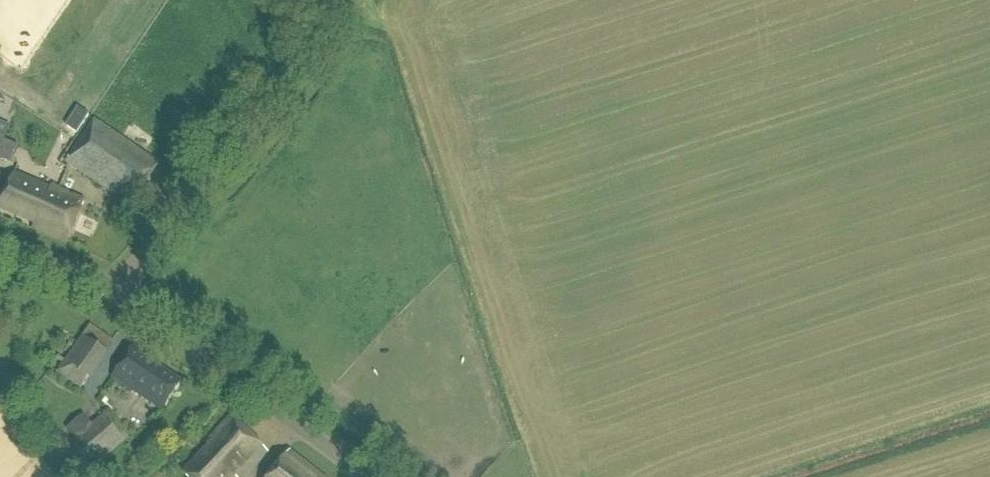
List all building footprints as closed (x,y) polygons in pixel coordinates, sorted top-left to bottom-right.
[(161,167),(94,121),(65,163),(132,209),(161,167)] [(12,164),(20,148),(0,137),(0,157),(12,164)] [(50,190),(15,174),(0,206),(0,209),(34,225),(50,190)] [(50,190),(34,225),(32,229),(64,244),(83,202),(51,187),(50,190)] [(58,372),(81,390),(107,355),(84,338),(58,372)] [(155,357),(135,345),(114,379),(164,410),(182,382),(151,363),(155,357)] [(228,416),(208,438),(211,440),(182,471),(189,476),(232,476),(233,475),(235,476),(241,476),(266,451),(228,416)] [(123,441),(102,417),(62,452),(84,476),(123,441)] [(287,450),(265,476),(321,476),(287,450)]
